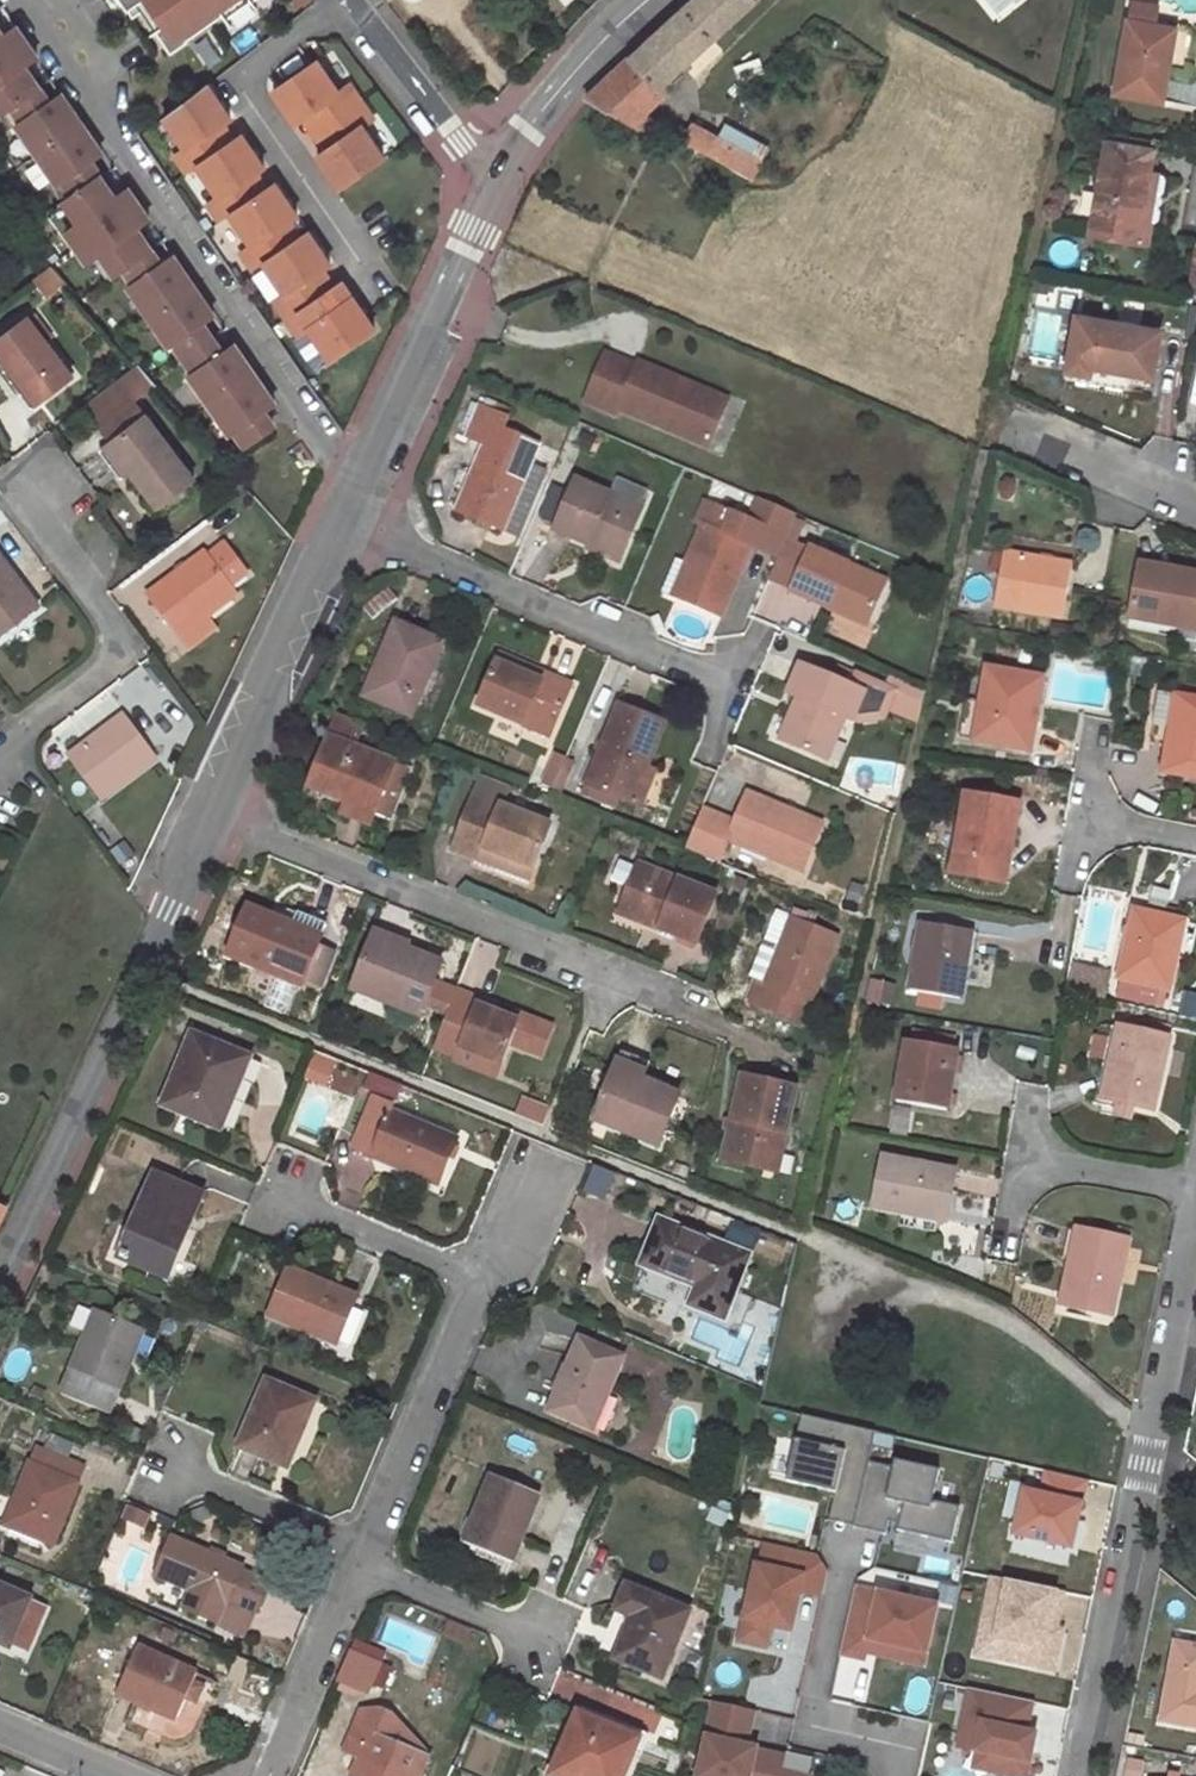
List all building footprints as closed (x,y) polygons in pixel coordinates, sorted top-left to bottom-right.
[(170,55),(186,44),(186,43),(234,10),(235,12),(253,0),(112,0),(118,8),(122,5),(132,19),(140,13),(170,55)] [(656,137),(663,124),(644,111),(663,90),(661,87),(750,4),(754,0),(692,0),(586,97),(656,137)] [(1127,20),(1149,24),(1153,7),(1130,3),(1127,20)] [(1113,93),(1161,102),(1175,29),(1149,24),(1127,20),(1113,93)] [(26,42),(16,27),(3,36),(0,32),(0,60),(26,42)] [(25,66),(37,58),(26,42),(0,60),(0,109),(3,113),(12,106),(40,87),(25,66)] [(758,58),(734,67),(738,80),(762,72),(758,58)] [(318,62),(273,92),(295,125),(303,119),(316,111),(327,126),(362,102),(350,85),(339,92),(318,62)] [(82,123),(62,94),(50,102),(40,87),(12,106),(22,121),(17,125),(38,154),(82,123)] [(206,89),(161,119),(195,168),(219,152),(208,136),(220,127),(229,122),(206,89)] [(362,102),(327,126),(338,142),(325,151),(317,156),(339,188),(384,158),(363,126),(373,119),(362,102)] [(316,111),(303,119),(314,135),(327,126),(316,111)] [(667,133),(731,167),(747,138),(724,124),(718,135),(691,121),(688,129),(677,125),(675,128),(671,126),(667,133)] [(100,176),(90,161),(102,153),(82,123),(38,154),(58,183),(63,180),(73,195),(100,176)] [(327,126),(314,135),(325,151),(338,142),(327,126)] [(232,143),(220,127),(208,136),(219,152),(232,143)] [(219,152),(195,168),(216,199),(205,206),(217,223),(228,216),(252,200),(241,184),(253,175),(261,170),(239,138),(232,143),(219,152)] [(747,138),(731,167),(753,178),(767,150),(747,138)] [(1105,141),(1091,214),(1100,216),(1097,234),(1144,243),(1148,220),(1152,221),(1156,218),(1158,206),(1155,202),(1152,201),(1153,193),(1157,194),(1161,192),(1164,177),(1161,173),(1149,171),(1153,150),(1105,141)] [(253,175),(241,184),(252,200),(264,191),(253,175)] [(138,204),(127,189),(115,197),(100,176),(73,195),(64,201),(79,222),(66,231),(77,246),(138,204)] [(252,200),(228,216),(249,247),(238,254),(250,271),(261,264),(285,248),(273,232),(286,223),(294,217),(272,186),(264,191),(252,200)] [(151,249),(137,228),(148,220),(138,204),(77,246),(87,262),(100,253),(115,274),(124,268),(151,249)] [(1097,234),(1100,216),(1091,214),(1088,232),(1097,234)] [(286,223),(273,232),(285,248),(297,239),(286,223)] [(285,248),(261,264),(282,295),(271,302),(283,319),(317,295),(306,279),(319,271),(327,265),(305,234),(297,239),(285,248)] [(194,285),(173,256),(162,264),(151,249),(124,268),(134,283),(130,286),(150,315),(194,285)] [(319,271),(306,279),(317,295),(330,287),(319,271)] [(214,315),(194,285),(150,315),(170,345),(175,342),(185,357),(212,338),(202,323),(214,315)] [(330,287),(317,295),(328,311),(341,303),(330,287)] [(317,295),(283,319),(294,336),(305,328),(327,359),(371,329),(349,297),(341,303),(328,311),(317,295)] [(1161,330),(1075,314),(1065,370),(1066,370),(1065,378),(1122,389),(1125,373),(1151,377),(1161,330)] [(0,339),(0,360),(14,378),(10,382),(30,409),(71,378),(26,319),(0,339)] [(254,374),(234,344),(222,352),(212,338),(185,357),(195,371),(190,375),(211,404),(254,374)] [(619,412),(706,449),(720,415),(705,410),(711,396),(638,365),(636,371),(602,357),(583,403),(617,417),(619,412)] [(151,381),(136,364),(80,407),(107,441),(142,414),(129,398),(151,381)] [(263,411),(275,403),(254,374),(211,404),(231,433),(235,430),(246,445),(273,426),(263,411)] [(725,401),(711,396),(705,410),(720,415),(725,401)] [(482,441),(455,507),(516,532),(533,492),(518,485),(528,462),(536,442),(504,429),(509,416),(481,404),(469,435),(482,441)] [(142,414),(107,441),(130,471),(158,507),(193,480),(142,414)] [(130,471),(107,441),(97,448),(120,479),(130,471)] [(528,462),(518,485),(533,492),(543,468),(528,462)] [(639,506),(574,479),(554,526),(587,541),(588,537),(620,551),(639,506)] [(679,596),(721,612),(751,543),(778,555),(786,535),(796,514),(758,498),(749,519),(705,501),(696,521),(702,524),(686,562),(692,564),(679,596)] [(792,590),(810,546),(786,535),(778,555),(768,579),(792,590)] [(585,545),(617,558),(620,551),(588,537),(587,541),(585,545)] [(207,617),(235,596),(229,587),(245,575),(223,546),(207,558),(204,554),(147,597),(178,639),(207,617)] [(886,580),(810,546),(792,590),(830,608),(832,604),(869,620),(886,580)] [(1071,566),(1003,555),(994,607),(1063,618),(1071,566)] [(37,608),(0,559),(0,634),(37,608)] [(672,593),(679,596),(692,564),(686,562),(672,593)] [(1139,566),(1129,619),(1195,631),(1195,576),(1139,566)] [(830,608),(868,623),(869,620),(832,604),(830,608)] [(207,617),(178,639),(187,651),(216,629),(207,617)] [(410,713),(441,641),(396,621),(380,657),(388,661),(372,697),(410,713)] [(544,671),(500,653),(496,661),(541,679),(544,671)] [(380,657),(363,693),(372,697),(388,661),(380,657)] [(479,702),(551,733),(573,683),(544,671),(541,679),(496,661),(479,702)] [(852,685),(803,664),(790,694),(799,697),(782,737),(820,754),(829,734),(836,737),(845,716),(859,722),(882,718),(887,708),(894,689),(856,674),(852,685)] [(986,670),(974,741),(1029,750),(1041,679),(986,670)] [(887,708),(918,721),(923,701),(894,689),(887,708)] [(1175,696),(1163,772),(1195,777),(1195,700),(1175,696)] [(620,703),(586,784),(632,803),(646,768),(665,722),(620,703)] [(121,711),(67,754),(101,798),(156,754),(121,711)] [(411,769),(352,747),(361,723),(338,713),(309,789),(348,803),(344,813),(372,824),(376,814),(391,820),(411,769)] [(829,734),(820,754),(827,758),(836,737),(829,734)] [(552,753),(542,783),(562,789),(572,759),(552,753)] [(646,768),(632,803),(641,807),(655,772),(646,768)] [(473,797),(503,809),(508,795),(479,783),(473,797)] [(729,838),(803,869),(822,821),(748,791),(736,820),(702,805),(684,848),(719,862),(729,838)] [(965,796),(952,874),(996,882),(1004,844),(1010,845),(1018,805),(965,796)] [(478,867),(528,886),(535,868),(551,828),(503,809),(473,797),(454,849),(481,860),(478,867)] [(631,886),(623,906),(662,921),(660,929),(698,943),(716,894),(639,864),(638,868),(621,862),(614,879),(631,886)] [(662,921),(623,906),(620,914),(660,929),(662,921)] [(292,929),(247,911),(229,957),(302,985),(304,980),(316,950),(322,933),(294,922),(292,929)] [(1182,923),(1134,911),(1119,978),(1167,989),(1174,957),(1182,923)] [(294,922),(322,933),(325,925),(298,914),(294,922)] [(804,1020),(838,934),(793,916),(765,982),(758,980),(751,999),(804,1020)] [(922,922),(910,990),(958,999),(970,931),(922,922)] [(1182,923),(1174,957),(1188,961),(1195,928),(1195,926),(1182,923)] [(404,956),(406,951),(408,945),(375,933),(371,944),(404,956)] [(353,991),(421,1016),(423,1010),(434,983),(442,964),(406,951),(404,956),(371,944),(353,991)] [(324,988),(336,958),(316,950),(304,980),(324,988)] [(434,983),(423,1010),(446,1019),(457,992),(434,983)] [(457,1047),(500,1064),(507,1047),(540,1061),(553,1028),(520,1014),(517,1022),(495,1013),(477,1006),(479,1000),(457,992),(446,1019),(435,1048),(454,1055),(457,1047)] [(495,1013),(498,1008),(479,1000),(477,1006),(495,1013)] [(1118,1029),(1102,1098),(1152,1110),(1167,1040),(1118,1029)] [(193,1034),(162,1105),(214,1127),(235,1077),(241,1079),(250,1059),(193,1034)] [(896,1102),(946,1110),(955,1050),(906,1042),(896,1102)] [(451,1061),(494,1079),(500,1064),(457,1047),(454,1055),(451,1061)] [(619,1056),(618,1060),(614,1067),(643,1079),(647,1068),(619,1056)] [(248,1082),(257,1061),(250,1059),(241,1079),(248,1082)] [(594,1118),(660,1144),(680,1094),(643,1079),(614,1067),(594,1118)] [(366,1087),(396,1100),(403,1086),(371,1074),(366,1087)] [(795,1090),(743,1078),(722,1161),(759,1170),(763,1154),(779,1158),(795,1090)] [(531,1120),(537,1104),(524,1098),(517,1115),(531,1120)] [(374,1099),(353,1148),(437,1183),(456,1140),(393,1112),(395,1107),(374,1099)] [(546,1126),(553,1110),(537,1104),(531,1120),(546,1126)] [(775,1175),(779,1158),(763,1154),(759,1170),(775,1175)] [(895,1228),(928,1234),(931,1220),(941,1221),(950,1170),(881,1158),(872,1209),(897,1213),(895,1228)] [(200,1196),(155,1176),(121,1256),(164,1275),(181,1237),(183,1238),(200,1196)] [(746,1257),(660,1223),(643,1262),(699,1285),(692,1303),(723,1316),(746,1257)] [(1061,1304),(1110,1314),(1125,1242),(1077,1231),(1061,1304)] [(356,1296),(291,1268),(270,1317),(336,1345),(337,1342),(350,1347),(365,1313),(352,1307),(356,1296)] [(88,1333),(61,1393),(107,1414),(143,1330),(97,1310),(96,1313),(80,1307),(71,1325),(88,1333)] [(618,1356),(624,1342),(600,1331),(594,1345),(618,1356)] [(550,1408),(591,1427),(621,1357),(618,1356),(594,1345),(580,1339),(550,1408)] [(268,1382),(240,1445),(282,1463),(301,1421),(305,1422),(314,1402),(268,1382)] [(855,1524),(870,1460),(877,1432),(805,1414),(788,1481),(839,1494),(833,1519),(855,1524)] [(126,1439),(137,1444),(143,1432),(131,1427),(126,1439)] [(78,1466),(84,1451),(51,1436),(43,1452),(78,1466)] [(5,1525),(52,1545),(84,1468),(78,1466),(43,1452),(37,1449),(5,1525)] [(891,1518),(902,1521),(907,1500),(892,1497),(899,1467),(870,1460),(855,1524),(887,1532),(891,1518)] [(944,1470),(901,1460),(899,1467),(892,1497),(907,1500),(935,1507),(937,1500),(944,1470)] [(1026,1491),(1016,1534),(1072,1546),(1086,1482),(1047,1473),(1042,1495),(1026,1491)] [(508,1570),(539,1496),(492,1476),(465,1542),(479,1549),(476,1556),(508,1570)] [(1003,1515),(1017,1519),(1025,1487),(1010,1484),(1003,1515)] [(963,1506),(937,1500),(935,1507),(907,1500),(902,1521),(900,1528),(954,1541),(963,1506)] [(228,1601),(255,1613),(268,1582),(241,1570),(242,1568),(173,1538),(167,1550),(162,1548),(156,1562),(160,1564),(157,1573),(208,1596),(227,1604),(228,1601)] [(765,1545),(760,1563),(808,1574),(804,1592),(822,1595),(828,1572),(818,1557),(765,1545)] [(760,1563),(748,1618),(775,1624),(795,1629),(804,1592),(808,1574),(760,1563)] [(1064,1594),(994,1579),(989,1599),(1004,1602),(992,1657),(1041,1667),(1046,1643),(1053,1644),(1056,1631),(1064,1594)] [(614,1657),(660,1678),(689,1613),(626,1586),(618,1604),(634,1611),(614,1657)] [(873,1638),(884,1592),(860,1586),(844,1654),(867,1659),(869,1652),(929,1665),(932,1652),(873,1638)] [(0,1587),(0,1643),(8,1647),(15,1631),(29,1599),(0,1587)] [(943,1606),(884,1592),(873,1638),(932,1652),(943,1606)] [(219,1623),(220,1620),(227,1604),(208,1596),(200,1615),(219,1623)] [(47,1607),(29,1599),(15,1631),(33,1639),(47,1607)] [(1004,1602),(989,1599),(978,1654),(992,1657),(1004,1602)] [(220,1620),(247,1632),(255,1613),(228,1601),(227,1604),(220,1620)] [(775,1624),(748,1618),(743,1640),(770,1646),(775,1624)] [(175,1634),(163,1629),(159,1637),(172,1642),(175,1634)] [(1046,1643),(1041,1667),(1052,1670),(1061,1632),(1056,1631),(1053,1644),(1046,1643)] [(1163,1721),(1195,1727),(1195,1646),(1178,1643),(1163,1721)] [(197,1674),(138,1647),(117,1692),(176,1719),(186,1697),(192,1683),(197,1674)] [(367,1693),(380,1663),(351,1650),(338,1681),(367,1693)] [(194,1701),(201,1687),(192,1683),(186,1697),(194,1701)] [(977,1750),(974,1769),(1024,1775),(1035,1775),(1042,1726),(1035,1724),(1039,1698),(967,1688),(959,1747),(977,1750)] [(716,1705),(709,1734),(750,1743),(757,1714),(716,1705)] [(578,1712),(549,1775),(551,1775),(622,1775),(639,1740),(578,1712)] [(426,1759),(354,1728),(345,1751),(359,1757),(351,1775),(418,1775),(426,1759)] [(700,1775),(755,1775),(761,1749),(762,1746),(750,1743),(709,1734),(700,1775)] [(755,1775),(806,1775),(783,1771),(787,1755),(761,1749),(755,1775)] [(850,1761),(830,1757),(827,1770),(847,1774),(850,1761)]
